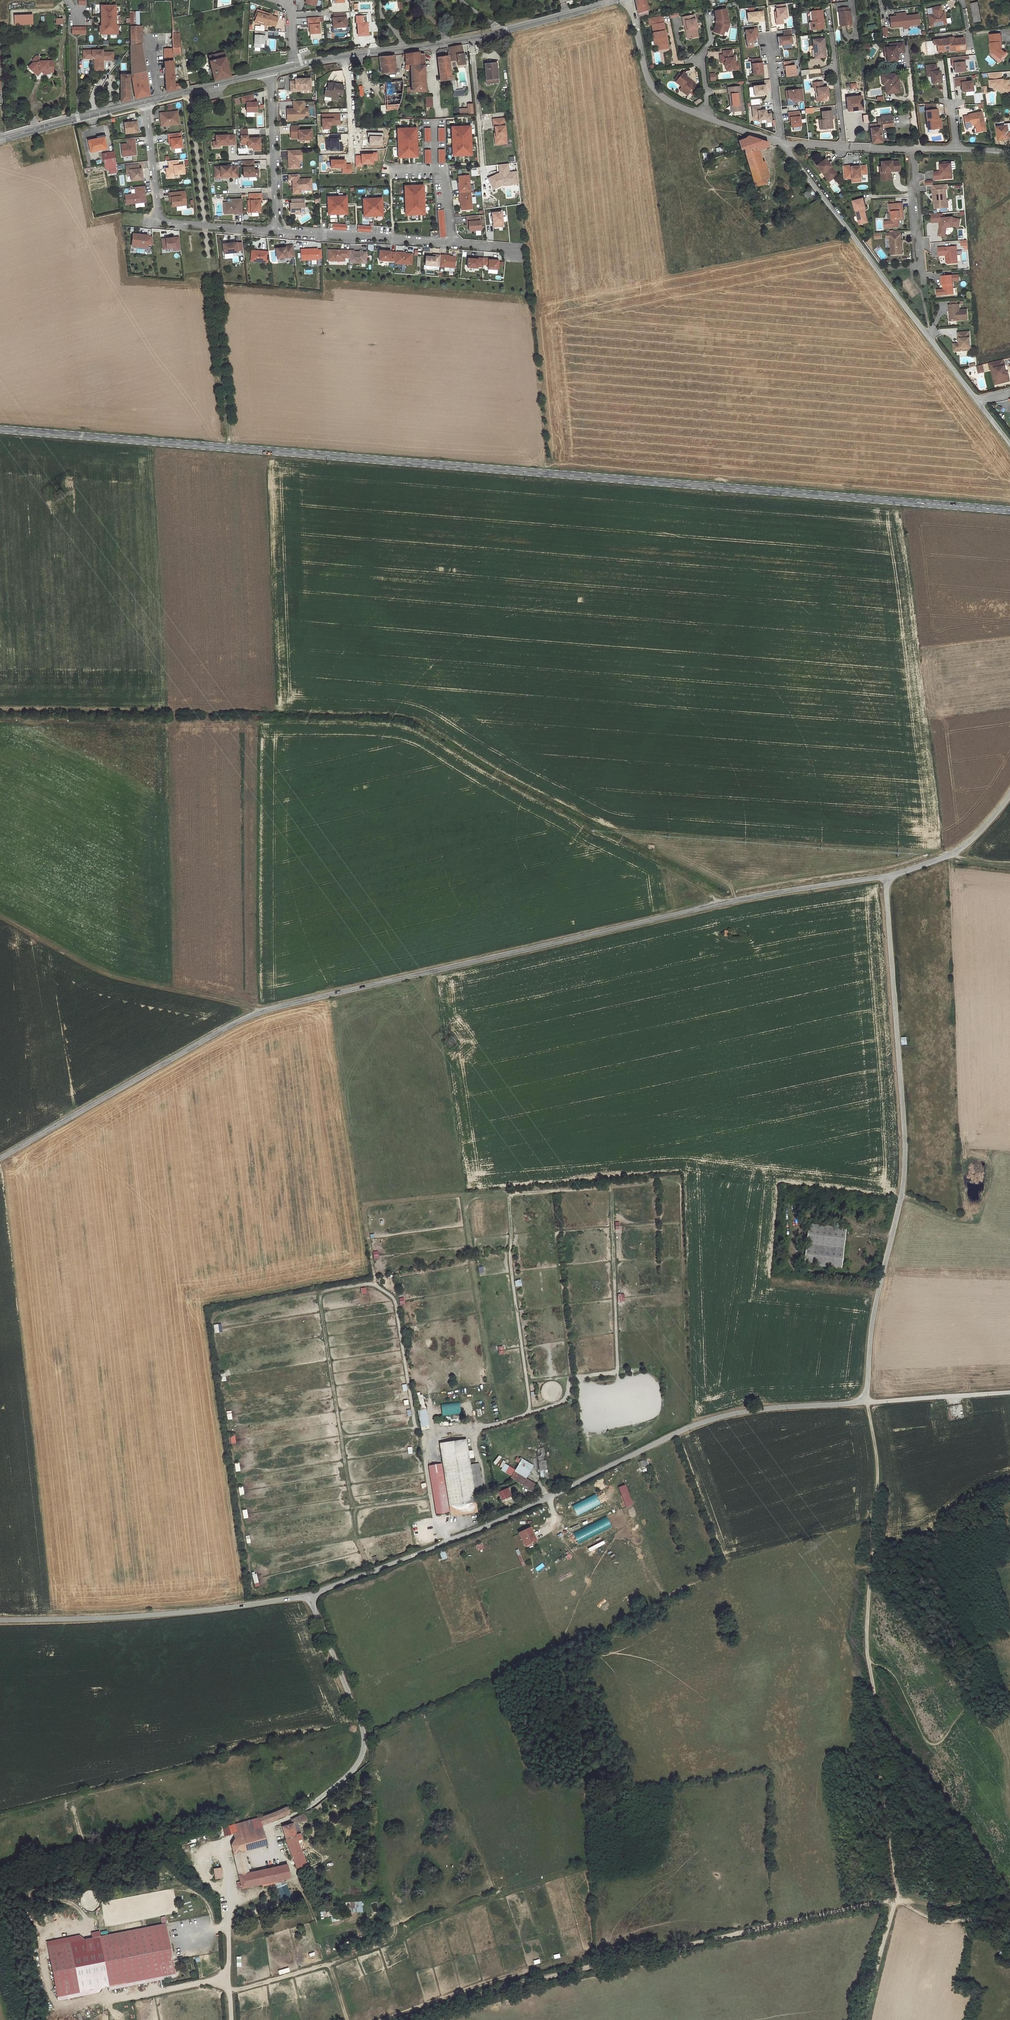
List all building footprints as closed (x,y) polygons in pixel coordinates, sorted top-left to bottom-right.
[(645,0),(635,0),(638,13),(647,10),(645,0)] [(978,3),(971,4),(975,23),(982,21),(978,3)] [(787,18),(786,8),(785,8),(784,4),(776,5),(777,9),(776,9),(776,12),(777,18),(776,19),(776,24),(783,24),(782,18),(787,18)] [(116,26),(115,6),(109,6),(109,8),(108,8),(107,6),(101,6),(101,26),(100,26),(100,34),(101,34),(108,34),(117,34),(117,26),(116,26)] [(940,6),(926,9),(927,13),(932,12),(933,14),(928,15),(930,27),(944,24),(943,19),(945,18),(944,14),(941,15),(940,13),(941,13),(940,6)] [(848,7),(838,8),(839,12),(840,12),(842,26),(852,25),(850,11),(848,11),(848,7)] [(726,9),(714,11),(716,21),(717,21),(717,23),(716,23),(713,32),(720,34),(722,30),(724,31),(726,26),(728,27),(729,25),(726,9)] [(270,14),(257,10),(255,17),(256,18),(254,22),(266,25),(266,23),(275,26),(278,18),(272,16),(269,15),(270,14)] [(763,10),(747,12),(748,20),(759,19),(759,20),(764,19),(763,10)] [(821,10),(811,11),(812,22),(813,29),(823,28),(821,10)] [(139,11),(130,12),(130,26),(139,26),(139,11)] [(345,12),(334,13),(334,18),(334,21),(333,21),(333,28),(336,27),(341,27),(346,27),(345,12)] [(919,24),(918,14),(908,16),(908,17),(905,17),(905,13),(895,14),(896,16),(889,17),(891,28),(901,26),(904,28),(909,28),(911,25),(919,24)] [(686,30),(687,38),(698,37),(696,29),(697,29),(695,19),(694,19),(692,19),(692,15),(682,17),(684,26),(685,25),(686,25),(687,30),(686,30)] [(32,24),(32,16),(14,17),(15,25),(32,24)] [(356,16),(356,23),(358,23),(358,36),(368,35),(368,31),(367,23),(367,22),(366,22),(366,20),(363,20),(363,19),(363,16),(356,16)] [(662,16),(648,18),(649,25),(652,25),(654,41),(656,41),(656,46),(657,45),(658,49),(660,50),(666,49),(668,47),(666,37),(665,37),(664,31),(665,31),(662,16)] [(309,25),(310,34),(320,33),(319,22),(319,17),(308,18),(308,25),(309,25)] [(139,26),(130,26),(130,44),(140,44),(139,26)] [(753,28),(753,30),(745,30),(746,42),(753,41),(755,41),(754,38),(759,38),(757,28),(753,28)] [(784,37),(777,37),(778,46),(782,45),(792,44),(791,29),(783,30),(784,37)] [(267,31),(255,30),(254,47),(259,47),(259,44),(264,44),(264,40),(265,36),(267,36),(267,31)] [(1001,34),(990,35),(991,49),(995,49),(995,53),(1001,59),(1006,53),(1002,50),(1000,49),(1000,43),(1001,43),(1001,34)] [(948,39),(932,40),(932,45),(935,45),(936,52),(944,51),(944,50),(947,50),(948,52),(964,50),(962,38),(951,39),(951,41),(948,41),(948,39)] [(823,49),(824,49),(823,39),(813,40),(815,58),(824,57),(823,49)] [(904,52),(903,42),(894,43),(894,47),(889,47),(883,48),(884,53),(885,52),(886,53),(887,57),(887,61),(897,60),(897,56),(896,53),(898,53),(904,52)] [(141,44),(140,44),(130,44),(131,64),(144,62),(141,44)] [(461,45),(449,47),(451,61),(457,60),(457,61),(458,61),(458,65),(465,64),(463,53),(461,45)] [(173,54),(173,48),(164,49),(164,62),(173,61),(173,54)] [(113,60),(113,52),(103,52),(103,50),(83,50),(83,57),(85,59),(88,59),(90,56),(92,56),(94,58),(94,65),(103,65),(103,60),(113,60)] [(732,56),(732,50),(723,51),(723,55),(720,55),(720,59),(724,59),(724,63),(724,67),(726,67),(726,71),(738,70),(738,62),(736,62),(733,63),(733,58),(732,58),(732,56)] [(209,61),(214,81),(230,77),(226,57),(225,57),(224,52),(209,56),(210,61),(209,61)] [(419,52),(405,54),(405,57),(406,65),(420,64),(419,54),(419,52)] [(394,55),(379,57),(381,74),(388,73),(396,72),(394,55)] [(451,80),(448,55),(437,57),(439,68),(445,67),(445,72),(439,73),(440,81),(451,80)] [(964,56),(954,57),(955,63),(953,63),(955,72),(965,71),(964,62),(965,62),(964,59),(964,56)] [(761,58),(751,59),(753,75),(762,74),(761,58)] [(53,72),(53,61),(39,61),(39,62),(33,62),(31,65),(31,69),(37,75),(40,73),(40,70),(43,70),(43,74),(48,74),(48,72),(53,72)] [(173,61),(164,62),(165,67),(165,74),(166,88),(166,89),(166,91),(174,89),(173,61)] [(785,67),(786,76),(796,75),(795,66),(790,66),(790,61),(784,61),(784,67),(785,67)] [(144,62),(131,64),(132,75),(146,72),(144,62)] [(485,64),(487,84),(498,82),(496,63),(485,64)] [(930,76),(931,76),(932,84),(941,83),(940,71),(937,71),(936,65),(925,66),(926,73),(930,72),(930,76)] [(132,75),(135,99),(150,95),(146,72),(132,75)] [(424,72),(411,72),(412,87),(412,92),(426,91),(424,72)] [(1001,72),(990,73),(991,87),(995,87),(999,86),(999,90),(1003,89),(1009,95),(1009,86),(1009,85),(1009,81),(1004,81),(1002,81),(1002,80),(1001,72)] [(899,92),(898,82),(896,82),(896,79),(895,73),(882,75),(883,80),(884,80),(885,84),(886,94),(899,92)] [(676,81),(675,82),(682,87),(681,88),(688,94),(689,92),(693,88),(694,86),(687,80),(688,79),(685,76),(682,74),(681,75),(676,81)] [(121,75),(121,102),(130,100),(130,75),(121,75)] [(965,77),(953,78),(954,86),(961,85),(962,92),(970,91),(972,88),(971,81),(966,82),(965,77)] [(300,81),(290,81),(291,91),(300,90),(300,89),(310,89),(310,78),(300,79),(300,81)] [(770,79),(764,80),(765,85),(753,86),(754,96),(766,94),(766,90),(771,90),(770,79)] [(403,81),(385,83),(386,95),(402,94),(403,81)] [(815,89),(816,88),(817,97),(816,97),(816,102),(825,101),(824,96),(828,96),(828,89),(826,90),(826,87),(823,88),(822,82),(813,83),(814,89),(815,89)] [(342,95),(344,85),(328,83),(327,90),(325,90),(324,97),(332,98),(331,100),(337,101),(338,94),(342,95)] [(737,92),(737,87),(728,88),(728,94),(729,94),(730,102),(731,102),(732,111),(741,110),(740,92),(737,92)] [(794,102),(804,101),(802,89),(785,91),(786,99),(788,99),(791,101),(794,100),(794,102)] [(252,94),(241,96),(243,103),(246,103),(246,112),(253,112),(257,111),(257,102),(254,102),(252,94)] [(402,94),(386,95),(387,106),(399,104),(402,94)] [(861,96),(846,98),(846,100),(842,101),(843,111),(847,110),(847,111),(864,109),(863,104),(862,104),(861,96)] [(280,117),(285,117),(285,108),(292,108),(291,101),(280,102),(280,117)] [(292,109),(287,109),(287,120),(297,120),(297,118),(302,118),(304,115),(304,108),(304,101),(293,101),(294,109),(294,110),(292,110),(292,109)] [(760,111),(759,106),(752,106),(753,117),(758,117),(758,120),(766,119),(766,122),(771,122),(770,114),(766,114),(765,110),(760,111)] [(926,111),(925,111),(928,130),(939,128),(938,119),(937,109),(936,109),(926,111)] [(179,124),(177,111),(160,113),(160,117),(161,117),(161,121),(161,122),(161,126),(179,124)] [(790,121),(791,127),(801,126),(799,111),(788,112),(789,118),(790,118),(790,121)] [(831,111),(821,112),(822,120),(821,120),(822,129),(832,128),(831,119),(832,119),(831,111)] [(976,124),(978,132),(985,130),(981,112),(968,114),(968,115),(963,116),(965,128),(971,127),(970,125),(974,124),(976,124)] [(330,129),(330,126),(340,125),(340,114),(321,114),(322,126),(322,129),(330,129)] [(881,121),(892,120),(891,115),(881,116),(881,118),(877,119),(878,123),(881,123),(881,121)] [(506,140),(504,118),(492,119),(493,127),(495,127),(495,133),(496,137),(494,137),(495,145),(502,144),(501,140),(506,140)] [(872,143),(881,142),(880,128),(893,126),(892,120),(881,121),(881,123),(878,123),(870,124),(872,143)] [(138,132),(137,121),(124,123),(124,124),(125,132),(125,133),(138,132)] [(997,127),(999,141),(1009,139),(1009,132),(1008,124),(1005,124),(1005,126),(997,127)] [(298,130),(298,125),(290,126),(291,135),(298,134),(299,138),(299,140),(312,140),(311,130),(298,130)] [(470,126),(452,127),(452,138),(454,137),(454,145),(452,145),(453,156),(459,156),(462,155),(472,155),(471,144),(469,144),(469,137),(471,137),(470,126)] [(416,128),(398,128),(398,139),(400,139),(400,147),(398,147),(398,157),(417,157),(417,146),(415,146),(415,139),(417,139),(416,128)] [(252,138),(248,138),(247,129),(241,129),(241,141),(247,141),(248,144),(248,147),(254,147),(254,150),(260,150),(260,138),(255,138),(252,138)] [(180,133),(168,134),(169,142),(171,142),(171,144),(171,149),(174,148),(181,148),(182,147),(180,133)] [(383,133),(367,133),(367,136),(369,137),(369,145),(382,145),(382,137),(383,137),(383,133)] [(341,139),(341,134),(329,135),(330,139),(326,139),(326,150),(330,150),(330,151),(337,151),(343,151),(343,143),(338,143),(338,139),(341,139)] [(228,144),(236,144),(236,135),(216,135),(216,141),(216,145),(220,145),(228,145),(228,144)] [(766,177),(758,150),(769,146),(770,144),(767,142),(748,136),(738,141),(740,149),(744,148),(754,181),(766,177)] [(98,150),(101,150),(107,148),(104,139),(97,140),(96,137),(91,138),(91,140),(88,141),(91,152),(98,150)] [(136,155),(134,138),(127,138),(128,144),(121,144),(122,156),(136,155)] [(299,155),(301,155),(301,150),(288,150),(289,168),(299,168),(299,160),(299,155)] [(116,162),(114,152),(103,154),(105,164),(116,162)] [(378,161),(377,153),(373,153),(373,154),(361,154),(361,155),(355,155),(356,167),(362,167),(362,164),(373,164),(373,161),(378,161)] [(829,167),(831,166),(825,159),(816,165),(828,182),(836,176),(829,167)] [(184,173),(183,165),(179,165),(178,160),(168,161),(169,168),(166,168),(167,178),(172,177),(174,174),(184,173)] [(253,160),(243,161),(243,177),(249,176),(256,176),(258,176),(258,170),(254,170),(253,160)] [(352,164),(345,164),(345,160),(331,160),(331,169),(342,168),(342,173),(352,173),(352,164)] [(881,180),(890,179),(890,174),(889,174),(889,171),(890,171),(900,170),(899,161),(891,162),(891,161),(881,162),(881,167),(881,172),(880,172),(881,180)] [(952,178),(951,162),(942,162),(940,164),(941,169),(942,170),(943,172),(941,172),(934,172),(935,180),(952,178)] [(517,171),(509,172),(508,164),(498,165),(499,173),(498,173),(487,178),(493,190),(501,186),(518,185),(517,171)] [(142,179),(141,169),(139,169),(138,165),(126,166),(127,176),(131,176),(131,180),(142,179)] [(214,167),(215,173),(217,173),(221,175),(221,177),(227,177),(227,176),(231,176),(231,177),(238,177),(238,166),(214,167)] [(855,166),(842,167),(843,179),(851,178),(852,182),(856,182),(856,178),(860,178),(860,175),(866,174),(866,166),(859,166),(855,166)] [(312,189),(311,178),(299,179),(299,174),(289,174),(289,180),(292,180),(293,193),(300,193),(300,190),(312,189)] [(470,192),(469,175),(458,176),(459,182),(458,183),(459,193),(470,192)] [(938,190),(932,190),(933,195),(934,195),(935,204),(935,209),(947,208),(946,200),(946,190),(947,189),(947,184),(938,185),(938,190)] [(405,204),(405,215),(424,214),(424,203),(422,203),(422,196),(424,196),(423,185),(404,186),(405,197),(407,197),(407,204),(405,204)] [(146,202),(144,186),(135,187),(135,194),(125,195),(126,204),(136,203),(143,202),(146,202)] [(815,195),(812,189),(804,195),(807,201),(815,195)] [(186,201),(185,191),(169,193),(169,197),(171,197),(171,201),(172,207),(182,206),(181,202),(186,201)] [(472,209),(470,192),(459,193),(460,204),(461,204),(461,210),(472,209)] [(261,193),(249,193),(249,200),(248,200),(248,205),(251,205),(251,212),(260,212),(260,200),(262,200),(261,193)] [(346,196),(327,197),(328,215),(347,214),(346,196)] [(292,199),(292,203),(290,203),(291,213),(295,213),(295,214),(300,213),(304,213),(304,207),(304,198),(292,199)] [(363,199),(364,216),(382,216),(382,198),(363,199)] [(863,198),(853,201),(858,220),(861,219),(862,224),(868,222),(864,208),(866,208),(863,198)] [(242,213),(242,199),(235,199),(235,202),(231,202),(224,203),(224,214),(233,213),(233,212),(234,212),(234,213),(242,213)] [(884,222),(885,228),(899,227),(898,219),(903,219),(903,214),(902,214),(902,213),(903,213),(902,203),(889,204),(890,213),(891,212),(891,213),(892,219),(892,221),(884,222)] [(446,237),(444,209),(437,210),(439,230),(440,237),(440,238),(446,237)] [(503,226),(501,212),(492,213),(492,216),(492,220),(493,227),(503,226)] [(942,218),(942,213),(932,214),(932,222),(940,222),(940,227),(939,233),(939,234),(940,235),(941,236),(942,236),(944,235),(945,234),(946,232),(945,227),(954,226),(959,227),(960,220),(953,218),(953,217),(942,218)] [(475,230),(480,230),(481,230),(480,221),(479,215),(469,216),(470,221),(468,222),(468,226),(469,231),(475,230)] [(890,233),(886,233),(886,238),(890,237),(891,255),(902,254),(901,232),(893,232),(890,233)] [(147,235),(133,234),(132,242),(132,244),(132,245),(146,247),(146,244),(153,245),(152,236),(147,236),(147,235)] [(181,249),(179,237),(172,238),(172,239),(170,239),(170,238),(162,239),(163,249),(173,248),(174,250),(181,249)] [(237,242),(223,244),(224,254),(238,252),(238,251),(243,250),(242,242),(237,243),(237,242)] [(277,258),(295,256),(293,246),(289,247),(277,248),(276,249),(277,258)] [(956,247),(938,248),(939,256),(946,255),(946,262),(948,264),(957,263),(956,247)] [(318,258),(322,258),(321,250),(317,250),(317,249),(312,249),(312,250),(310,250),(310,249),(301,249),(301,260),(318,259),(318,258)] [(257,251),(252,250),(251,262),(268,263),(269,252),(264,251),(264,252),(259,252),(257,252),(257,251)] [(349,258),(350,250),(328,250),(328,261),(344,261),(345,258),(349,258)] [(366,263),(366,252),(354,252),(354,251),(350,250),(349,258),(349,263),(366,263)] [(395,261),(396,252),(390,252),(390,251),(380,250),(379,260),(395,261)] [(405,252),(396,252),(395,261),(395,263),(397,263),(401,264),(411,264),(412,254),(405,253),(405,252)] [(439,266),(440,255),(436,255),(436,257),(433,257),(426,256),(425,265),(429,265),(434,266),(439,266)] [(455,268),(456,257),(449,256),(440,255),(439,266),(445,267),(449,267),(455,268)] [(483,265),(483,258),(478,258),(478,259),(473,259),(468,258),(467,268),(477,268),(477,267),(483,267),(483,265)] [(497,270),(498,260),(489,260),(489,258),(483,258),(483,265),(488,265),(488,269),(497,270)] [(952,276),(942,276),(942,285),(944,285),(944,289),(937,290),(937,296),(953,294),(952,276)] [(951,305),(949,305),(950,316),(952,316),(952,320),(967,319),(967,309),(959,310),(959,304),(957,304),(951,305)] [(956,343),(956,351),(970,350),(969,331),(957,332),(958,339),(960,339),(960,343),(958,343),(956,343)] [(1003,360),(989,363),(990,370),(991,369),(995,369),(999,384),(1009,381),(1008,375),(1007,375),(1006,372),(1003,360)] [(846,1228),(809,1224),(804,1263),(841,1268),(846,1228)] [(416,1396),(419,1408),(424,1407),(421,1394),(416,1396)] [(440,1415),(459,1414),(458,1403),(440,1403),(440,1415)] [(421,1430),(429,1428),(424,1409),(416,1411),(421,1430)] [(452,1503),(478,1500),(472,1450),(445,1454),(452,1503)] [(497,1472),(532,1490),(535,1484),(525,1479),(532,1465),(520,1459),(514,1469),(502,1463),(497,1472)] [(638,1462),(640,1468),(648,1465),(646,1459),(638,1462)] [(536,1462),(540,1479),(548,1478),(545,1460),(536,1462)] [(479,1508),(478,1500),(452,1503),(449,1504),(443,1462),(430,1464),(438,1513),(479,1508)] [(511,1488),(501,1492),(504,1499),(514,1496),(511,1488)] [(576,1517),(600,1505),(595,1495),(570,1506),(576,1517)] [(479,1508),(438,1513),(438,1516),(479,1511),(479,1508)] [(606,1517),(572,1532),(577,1543),(610,1528),(606,1517)] [(531,1527),(518,1533),(525,1546),(537,1541),(531,1527)] [(589,1552),(603,1544),(602,1541),(587,1549),(589,1552)] [(481,1542),(474,1545),(477,1552),(484,1549),(481,1542)] [(254,1573),(250,1574),(254,1587),(258,1586),(254,1573)] [(287,1807),(259,1818),(262,1824),(289,1813),(287,1807)] [(263,1827),(262,1824),(259,1818),(241,1825),(244,1833),(263,1827)] [(283,1829),(288,1842),(297,1840),(298,1843),(301,1842),(304,1842),(302,1836),(296,1838),(293,1827),(283,1829)] [(230,1842),(233,1851),(246,1849),(267,1844),(265,1831),(232,1841),(230,1842)] [(297,1840),(288,1842),(296,1868),(305,1866),(298,1843),(297,1840)] [(246,1849),(233,1851),(238,1872),(247,1870),(247,1868),(250,1867),(246,1849)] [(247,1870),(238,1872),(239,1880),(236,1880),(238,1887),(257,1883),(258,1885),(276,1882),(276,1880),(287,1878),(291,1877),(288,1863),(251,1869),(250,1867),(247,1868),(247,1870)] [(287,1878),(276,1880),(276,1882),(281,1906),(294,1903),(292,1890),(289,1891),(287,1878)] [(164,1922),(99,1935),(109,1984),(174,1971),(164,1922)] [(80,1990),(70,1941),(46,1946),(56,1995),(80,1990)]
